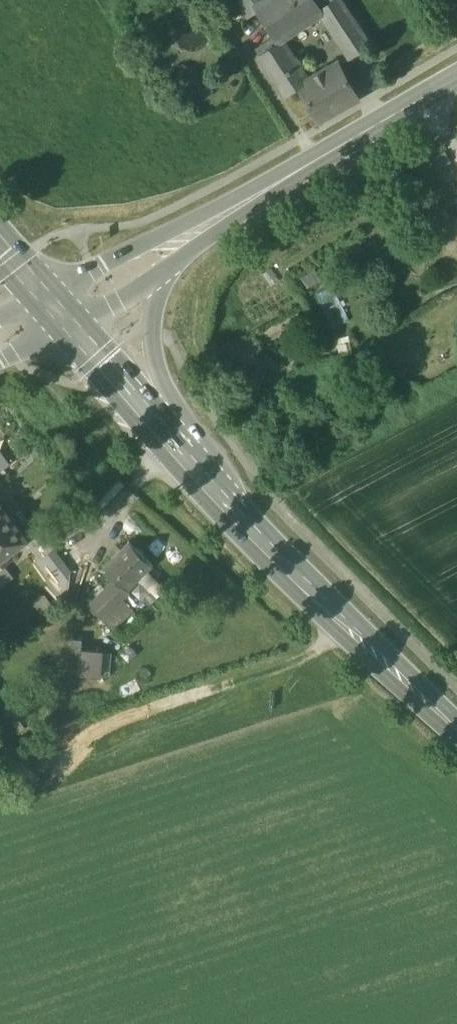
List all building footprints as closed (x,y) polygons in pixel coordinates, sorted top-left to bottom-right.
[(278,38),(319,11),(317,8),(312,0),(269,0),(258,7),(278,38)] [(350,58),(370,45),(341,0),(330,0),(323,5),(340,32),(335,35),(350,58)] [(259,57),(286,97),(301,86),(300,85),(307,82),(280,42),(259,57)] [(301,86),(319,118),(357,96),(338,64),(307,82),(300,85),(301,86)] [(26,539),(0,504),(0,558),(26,539)] [(114,579),(125,590),(127,589),(151,565),(128,543),(103,568),(114,579)] [(102,620),(103,619),(123,598),(130,592),(127,589),(125,590),(114,579),(88,606),(102,620)] [(134,609),(123,598),(103,619),(114,629),(134,609)] [(60,671),(79,673),(81,649),(82,639),(65,637),(60,671)] [(101,651),(81,649),(79,673),(99,676),(101,651)]
